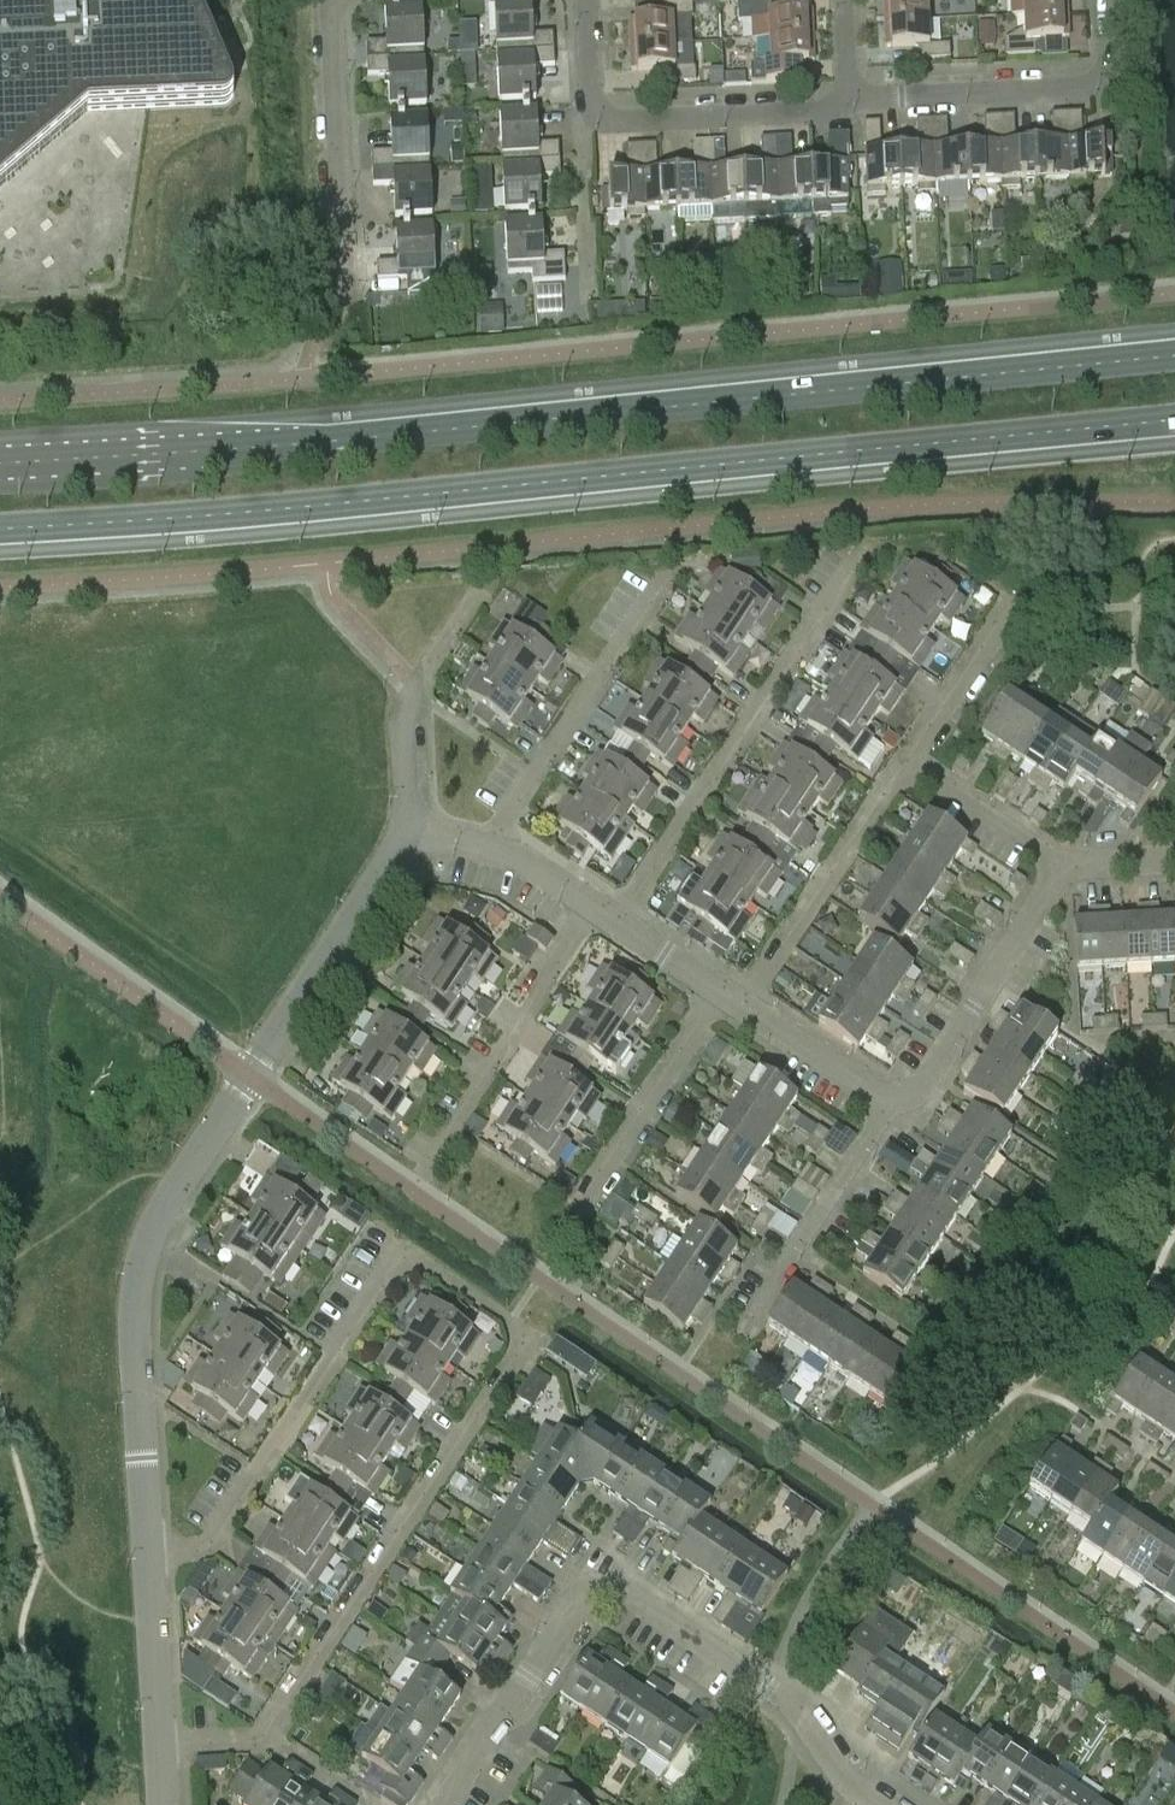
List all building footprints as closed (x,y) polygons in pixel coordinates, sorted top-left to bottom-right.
[(88,111),(88,112),(215,106),(223,106),(225,105),(227,104),(228,103),(230,101),(231,100),(232,98),(233,96),(233,94),(233,91),(232,89),(195,0),(0,0),(0,187),(88,111)] [(769,39),(770,40),(813,38),(811,12),(778,14),(777,0),(747,2),(742,2),(743,22),(751,22),(752,40),(769,39)] [(928,21),(927,0),(883,0),(884,23),(928,21)] [(1067,14),(1067,0),(1009,0),(1010,17),(1024,16),(1067,14)] [(497,53),(554,51),(553,34),(532,35),(531,3),(494,4),(497,53)] [(630,46),(673,44),(672,19),(693,18),(692,4),(662,6),(662,19),(629,21),(630,46)] [(367,60),(424,57),(421,8),(385,10),(386,43),(366,44),(367,60)] [(1024,16),(1025,29),(1004,43),(1005,57),(1035,55),(1035,41),(1068,40),(1067,14),(1024,16)] [(929,46),(928,21),(884,23),(885,48),(919,47),(920,61),(950,59),(950,45),(929,46)] [(995,45),(993,24),(980,24),(981,46),(995,45)] [(780,65),(800,64),(814,63),(813,38),(770,40),(770,59),(764,60),(764,65),(750,66),(751,85),(781,84),(780,65)] [(458,55),(457,43),(447,44),(448,56),(458,55)] [(692,44),(673,44),(630,46),(631,72),(665,71),(666,84),(696,83),(695,69),(694,69),(692,44)] [(555,67),(554,51),(497,53),(499,102),(536,101),(534,68),(555,67)] [(461,68),(474,68),(474,56),(461,57),(461,68)] [(426,106),(424,57),(367,60),(367,76),(388,75),(390,108),(426,106)] [(459,59),(443,60),(443,74),(460,73),(459,59)] [(474,125),(473,112),(463,113),(463,126),(474,125)] [(502,163),(559,161),(558,145),(538,145),(536,113),(500,114),(502,163)] [(1036,182),(1069,180),(1066,113),(1051,114),(1052,144),(1034,145),(1036,182)] [(1087,186),(1087,179),(1111,178),(1109,141),(1083,143),(1082,113),(1066,113),(1069,180),(1069,187),(1087,186)] [(1020,182),(1036,182),(1034,145),(1016,146),(1014,116),(999,117),(1002,183),(1001,183),(1002,190),(1020,190),(1020,182)] [(985,147),(967,148),(968,185),(1001,183),(1002,183),(999,117),(984,117),(985,147)] [(372,170),(429,167),(427,118),(390,120),(392,153),(371,154),(372,170)] [(969,195),(968,185),(967,148),(948,149),(947,119),(932,120),(935,186),(936,186),(936,194),(936,196),(969,195)] [(936,194),(936,186),(935,186),(932,120),(916,121),(918,150),(899,151),(901,188),(917,187),(917,195),(936,194)] [(885,189),(901,188),(899,151),(881,152),(879,123),(863,123),(867,197),(885,196),(885,189)] [(811,167),(812,203),(813,218),(831,217),(830,210),(847,209),(846,182),(851,181),(848,135),(828,136),(829,166),(811,167)] [(779,219),(775,138),(760,139),(762,169),(743,170),(746,222),(779,221),(779,219)] [(779,219),(813,218),(812,203),(811,167),(792,168),(791,138),(775,138),(779,219)] [(712,224),(746,222),(743,170),(725,171),(723,141),(708,142),(711,208),(712,219),(712,224)] [(712,219),(711,208),(708,142),(693,143),(695,172),(676,173),(678,210),(678,221),(712,219)] [(644,212),(641,145),(626,146),(627,176),(608,177),(608,191),(601,192),(602,214),(626,213),(627,220),(645,219),(645,212),(644,212)] [(645,212),(678,210),(676,173),(658,174),(656,145),(641,145),(644,212),(645,212)] [(462,166),(461,149),(450,150),(451,166),(462,166)] [(560,177),(559,161),(502,163),(504,212),(541,211),(539,178),(560,177)] [(432,216),(429,167),(372,170),(373,186),(394,185),(395,218),(432,216)] [(451,218),(466,218),(465,201),(450,202),(451,218)] [(1131,212),(1117,213),(1118,231),(1132,231),(1131,212)] [(532,283),(565,281),(564,254),(543,255),(542,223),(505,224),(507,274),(532,273),(532,283)] [(378,281),(435,278),(432,228),(396,230),(397,263),(377,264),(378,281)] [(471,277),(471,261),(461,262),(461,277),(471,277)] [(1004,273),(988,274),(989,288),(1005,287),(1004,273)] [(957,292),(971,291),(970,274),(956,274),(957,292)] [(821,302),(858,301),(858,292),(834,293),(834,280),(820,280),(821,302)] [(901,281),(878,283),(879,299),(902,297),(901,281)] [(805,290),(800,286),(794,287),(790,292),(791,298),(796,302),(802,301),(806,296),(805,290)] [(666,304),(650,304),(650,323),(667,322),(666,304)] [(614,310),(596,310),(596,330),(614,329),(614,310)] [(504,319),(480,320),(481,335),(504,334),(504,319)] [(757,548),(729,551),(731,570),(759,568),(757,548)] [(912,617),(942,571),(934,565),(927,577),(905,563),(890,586),(898,592),(891,603),(912,617)] [(705,611),(726,625),(757,579),(749,573),(741,585),(720,571),(704,594),(713,600),(705,611)] [(912,617),(933,631),(940,620),(949,625),(964,602),(943,588),(950,576),(942,571),(912,617)] [(726,625),(747,639),(754,628),(763,633),(778,610),(757,596),(765,584),(757,579),(726,625)] [(873,657),(881,663),(912,617),(891,603),(883,614),(875,608),(859,632),(881,646),(873,657)] [(688,665),(696,670),(726,625),(705,611),(698,622),(689,616),(674,640),(695,654),(688,665)] [(881,663),(889,668),(897,657),(918,671),(934,648),(925,642),(933,631),(912,617),(881,663)] [(497,653),(489,664),(510,678),(541,632),(533,627),(525,638),(504,624),(488,647),(497,653)] [(696,670),(704,676),(711,665),(732,679),(748,656),(739,650),(747,639),(726,625),(696,670)] [(541,632),(510,678),(531,692),(539,681),(547,686),(563,663),(542,649),(549,638),(541,632)] [(844,654),(821,689),(830,694),(851,708),(881,663),(873,657),(866,668),(844,654)] [(644,702),(665,716),(696,670),(688,665),(680,676),(659,662),(643,685),(652,691),(644,702)] [(851,708),(872,722),(879,711),(887,717),(903,693),(882,679),(889,668),(881,663),(851,708)] [(510,678),(489,664),(482,675),(473,669),(458,693),(479,707),(471,718),(479,724),(510,678)] [(1096,675),(1097,675),(1086,668),(1077,682),(1088,688),(1096,675)] [(665,716),(686,730),(693,719),(702,725),(717,701),(696,687),(704,676),(696,670),(665,716)] [(510,678),(479,724),(487,729),(495,718),(517,732),(532,708),(524,703),(531,692),(510,678)] [(1112,703),(1119,708),(1127,696),(1120,691),(1112,703)] [(1143,703),(1154,711),(1162,698),(1152,691),(1143,703)] [(812,748),(820,754),(851,708),(830,694),(822,705),(814,700),(798,723),(820,737),(812,748)] [(1008,698),(982,737),(993,744),(986,755),(996,762),(1029,712),(1008,698)] [(1154,711),(1149,719),(1164,729),(1174,711),(1174,707),(1162,698),(1154,711)] [(626,756),(635,762),(665,716),(644,702),(637,713),(628,708),(613,731),(634,745),(626,756)] [(1149,719),(1154,711),(1143,703),(1137,712),(1149,719)] [(851,708),(820,754),(828,759),(836,748),(857,762),(858,761),(870,769),(883,749),(871,741),(873,739),(864,733),(872,722),(851,708)] [(1049,726),(1029,712),(996,762),(1003,767),(1011,756),(1024,764),(1049,726)] [(1050,726),(1024,764),(1034,771),(1027,782),(1037,789),(1079,725),(1059,712),(1050,726)] [(635,762),(643,767),(650,756),(671,770),(687,747),(679,741),(686,730),(665,716),(635,762)] [(1079,725),(1037,789),(1045,794),(1052,783),(1065,792),(1075,777),(1074,777),(1090,752),(1089,752),(1098,738),(1079,725)] [(884,742),(894,749),(900,740),(889,733),(884,742)] [(1119,752),(1087,801),(1096,806),(1103,795),(1115,803),(1140,765),(1151,749),(1130,735),(1119,752)] [(1074,777),(1075,777),(1085,784),(1078,794),(1087,801),(1119,752),(1098,738),(1089,752),(1090,752),(1074,777)] [(769,786),(790,799),(820,754),(812,748),(805,760),(783,746),(768,769),(776,775),(769,786)] [(1171,752),(1164,763),(1174,770),(1174,755),(1171,752)] [(583,793),(604,807),(635,762),(626,756),(619,768),(598,753),(582,777),(591,782),(583,793)] [(790,799),(810,813),(818,802),(826,808),(842,785),(821,770),(828,759),(820,754),(790,799)] [(970,765),(962,760),(959,758),(952,769),(963,775),(970,765)] [(604,807),(625,821),(632,810),(641,816),(656,793),(635,778),(643,767),(635,762),(604,807)] [(1140,765),(1115,803),(1127,811),(1119,822),(1128,827),(1135,818),(1136,818),(1161,779),(1140,765)] [(1000,786),(1011,794),(1018,782),(1007,775),(1000,786)] [(737,814),(759,828),(751,840),(759,845),(790,799),(769,786),(760,780),(737,814)] [(1011,794),(1000,786),(994,796),(1005,803),(1011,794)] [(573,853),(604,807),(583,793),(576,805),(567,799),(552,822),(573,836),(565,848),(573,853)] [(759,845),(767,850),(775,839),(796,853),(811,830),(803,824),(810,813),(790,799),(759,845)] [(604,807),(573,853),(581,858),(589,847),(610,861),(633,827),(625,821),(604,807)] [(1037,810),(1030,820),(1041,827),(1048,817),(1037,810)] [(966,843),(928,818),(914,839),(952,864),(960,853),(971,860),(977,851),(966,844),(966,843)] [(708,877),(729,891),(759,845),(751,840),(744,851),(722,837),(707,860),(715,866),(708,877)] [(914,839),(900,859),(950,892),(956,883),(945,876),(952,864),(914,839)] [(729,891),(749,905),(757,893),(765,899),(781,876),(760,862),(767,850),(759,845),(729,891)] [(623,859),(610,879),(622,886),(635,867),(623,859)] [(944,901),(950,892),(900,859),(887,880),(925,905),(933,893),(944,901)] [(1008,885),(1019,892),(1026,881),(1016,874),(1008,885)] [(677,906),(666,923),(680,933),(691,915),(698,920),(690,931),(698,937),(729,891),(708,877),(700,888),(692,882),(676,905),(677,906)] [(887,880),(874,900),(923,932),(928,924),(917,917),(925,905),(887,880)] [(729,891),(698,937),(706,942),(714,930),(735,945),(751,921),(742,916),(749,905),(729,891)] [(484,907),(472,899),(464,910),(476,919),(484,907)] [(917,941),(923,932),(874,900),(860,921),(898,946),(906,934),(917,941)] [(974,915),(984,922),(991,911),(981,903),(974,915)] [(495,907),(485,919),(496,928),(506,916),(495,907)] [(1126,968),(1151,967),(1147,908),(1135,909),(1136,921),(1123,922),(1126,968)] [(1147,908),(1151,967),(1174,965),(1174,960),(1173,924),(1173,919),(1158,920),(1158,908),(1147,908)] [(1101,969),(1126,968),(1123,922),(1109,922),(1108,910),(1098,911),(1101,969)] [(995,929),(1002,918),(991,911),(984,922),(995,929)] [(1073,924),(1076,971),(1101,969),(1098,911),(1087,911),(1088,924),(1073,924)] [(836,931),(829,918),(817,924),(824,938),(836,931)] [(445,976),(475,930),(467,925),(460,936),(438,922),(423,945),(431,951),(424,962),(445,976)] [(553,942),(534,929),(526,940),(545,953),(553,942)] [(445,976),(466,990),(473,979),(482,984),(497,961),(476,947),(483,935),(475,930),(445,976)] [(874,942),(860,963),(910,996),(915,988),(904,981),(913,968),(874,942)] [(957,962),(964,951),(954,944),(947,955),(957,962)] [(957,962),(967,969),(975,959),(964,951),(957,962)] [(406,1016),(414,1022),(445,976),(424,962),(417,973),(408,967),(393,991),(414,1005),(406,1016)] [(903,1005),(910,996),(860,963),(846,984),(885,1009),(893,998),(903,1005)] [(609,1022),(639,976),(632,970),(624,982),(603,968),(587,991),(596,997),(588,1008),(609,1022)] [(774,983),(784,990),(791,980),(780,973),(774,983)] [(414,1022),(422,1027),(430,1015),(451,1030),(467,1006),(458,1001),(466,990),(445,976),(414,1022)] [(609,1022),(629,1036),(637,1024),(645,1030),(661,1007),(640,993),(647,981),(639,976),(609,1022)] [(877,1021),(885,1009),(846,984),(833,1004),(883,1037),(888,1029),(877,1021)] [(926,991),(919,1002),(930,1009),(937,999),(926,991)] [(923,1019),(930,1009),(919,1002),(912,1012),(923,1019)] [(857,1052),(866,1038),(877,1046),(883,1037),(833,1004),(818,1026),(857,1052)] [(571,1062),(578,1067),(609,1022),(588,1008),(581,1019),(572,1013),(557,1037),(578,1051),(571,1062)] [(1044,1056),(1058,1034),(1019,1009),(1011,1021),(1000,1013),(994,1023),(1044,1056)] [(363,1054),(384,1067),(414,1022),(406,1016),(399,1028),(378,1013),(362,1037),(371,1042),(363,1054)] [(1167,1029),(1166,1016),(1153,1017),(1154,1030),(1167,1029)] [(1142,1030),(1154,1030),(1153,1017),(1141,1017),(1142,1030)] [(1093,1033),(1105,1032),(1104,1019),(1092,1020),(1093,1033)] [(1117,1019),(1104,1019),(1105,1032),(1118,1031),(1117,1019)] [(414,1022),(384,1067),(405,1081),(412,1070),(421,1076),(436,1052),(415,1038),(422,1027),(414,1022)] [(609,1022),(579,1067),(586,1073),(594,1061),(615,1076),(638,1041),(629,1036),(609,1022)] [(992,1050),(1031,1076),(1044,1056),(994,1023),(988,1031),(1000,1038),(992,1050)] [(892,1043),(903,1050),(910,1040),(899,1032),(892,1043)] [(886,1052),(892,1043),(883,1037),(877,1046),(886,1052)] [(895,1061),(903,1050),(892,1043),(886,1052),(885,1054),(895,1061)] [(967,1064),(1017,1097),(1031,1076),(992,1050),(984,1062),(973,1055),(967,1064)] [(345,1108),(353,1113),(384,1067),(363,1054),(356,1065),(347,1059),(332,1082),(353,1097),(345,1108)] [(527,1099),(548,1113),(578,1067),(571,1062),(563,1073),(542,1059),(526,1082),(535,1088),(527,1099)] [(967,1064),(961,1073),(972,1080),(964,1092),(1003,1118),(1017,1097),(967,1064)] [(384,1067),(353,1113),(362,1119),(369,1107),(390,1121),(406,1098),(397,1092),(405,1081),(384,1067)] [(548,1113),(569,1127),(576,1116),(585,1121),(600,1098),(579,1084),(586,1073),(578,1067),(548,1113)] [(1082,1089),(1089,1078),(1078,1071),(1071,1081),(1082,1089)] [(759,1073),(745,1093),(794,1127),(812,1138),(818,1128),(790,1110),(797,1099),(759,1073)] [(1082,1089),(1092,1095),(1099,1084),(1089,1078),(1082,1089)] [(788,1136),(794,1127),(745,1093),(731,1114),(770,1140),(777,1129),(788,1136)] [(548,1113),(527,1099),(520,1110),(511,1105),(496,1128),(517,1142),(510,1154),(518,1159),(548,1113)] [(686,1113),(673,1104),(664,1117),(677,1126),(686,1113)] [(1009,1135),(971,1110),(964,1122),(953,1115),(946,1125),(996,1157),(1009,1135)] [(548,1113),(518,1159),(526,1164),(533,1153),(554,1167),(570,1144),(561,1138),(569,1127),(548,1113)] [(761,1153),(770,1140),(731,1114),(717,1134),(767,1167),(772,1160),(761,1153)] [(486,1126),(472,1117),(463,1130),(477,1139),(486,1126)] [(1064,1135),(1071,1124),(1059,1117),(1052,1127),(1064,1135)] [(1064,1135),(1072,1141),(1080,1131),(1071,1124),(1064,1135)] [(982,1177),(996,1157),(946,1125),(941,1133),(952,1140),(944,1152),(982,1177)] [(818,1128),(812,1138),(823,1146),(830,1135),(819,1128),(818,1128)] [(646,1144),(657,1152),(666,1139),(654,1132),(646,1144)] [(767,1167),(717,1134),(704,1155),(742,1181),(750,1170),(760,1177),(767,1167)] [(816,1156),(823,1146),(812,1138),(804,1149),(816,1156)] [(597,1147),(587,1140),(581,1147),(592,1155),(597,1147)] [(904,1171),(914,1156),(893,1143),(883,1158),(904,1171)] [(916,1162),(916,1163),(969,1198),(982,1177),(944,1152),(937,1162),(922,1153),(916,1162)] [(734,1193),(742,1181),(704,1155),(690,1175),(740,1208),(745,1200),(734,1193)] [(916,1163),(910,1171),(925,1181),(917,1193),(955,1218),(969,1198),(916,1163)] [(676,1196),(714,1222),(722,1210),(733,1218),(740,1208),(690,1175),(676,1196)] [(272,1233),(302,1253),(325,1218),(311,1209),(325,1188),(309,1178),(303,1187),(272,1233)] [(272,1233),(303,1187),(295,1182),(287,1193),(266,1179),(251,1202),(259,1208),(252,1219),(272,1233)] [(801,1198),(808,1187),(798,1180),(790,1191),(801,1198)] [(801,1198),(810,1204),(811,1205),(819,1194),(808,1187),(801,1198)] [(1023,1201),(1042,1213),(1051,1200),(1038,1191),(1029,1192),(1023,1201)] [(899,1197),(893,1207),(942,1239),(955,1218),(917,1193),(910,1204),(899,1197)] [(631,1217),(633,1212),(612,1199),(611,1198),(599,1218),(614,1228),(616,1229),(621,1221),(626,1225),(630,1227),(635,1220),(631,1217)] [(641,1224),(648,1213),(638,1206),(631,1217),(635,1220),(641,1224)] [(929,1259),(942,1239),(893,1207),(887,1215),(898,1222),(890,1234),(929,1259)] [(775,1217),(774,1217),(764,1210),(757,1220),(768,1227),(775,1217)] [(659,1220),(648,1213),(641,1224),(651,1231),(659,1220)] [(236,1224),(220,1248),(235,1258),(242,1262),(234,1273),(229,1281),(237,1286),(272,1233),(252,1219),(244,1230),(236,1224)] [(761,1238),(768,1227),(757,1220),(749,1231),(761,1238)] [(698,1225),(684,1246),(733,1279),(740,1270),(729,1262),(737,1251),(698,1225)] [(272,1233),(237,1286),(245,1292),(250,1284),(258,1273),(264,1277),(279,1287),(302,1253),(272,1233)] [(915,1280),(929,1259),(890,1234),(883,1245),(872,1238),(866,1247),(915,1280)] [(625,1249),(614,1242),(607,1252),(618,1260),(625,1249)] [(670,1266),(709,1292),(717,1280),(728,1287),(733,1279),(684,1246),(670,1266)] [(901,1301),(915,1280),(866,1247),(860,1256),(871,1263),(863,1276),(901,1301)] [(607,1252),(600,1263),(611,1270),(618,1260),(607,1252)] [(670,1266),(657,1286),(706,1320),(712,1311),(701,1303),(709,1292),(670,1266)] [(767,1326),(788,1340),(824,1286),(815,1280),(805,1295),(793,1287),(767,1326)] [(657,1286),(643,1307),(642,1307),(682,1334),(690,1321),(701,1328),(706,1320),(657,1286)] [(788,1340),(808,1354),(834,1314),(824,1307),(834,1293),(824,1286),(788,1340)] [(407,1339),(428,1353),(459,1307),(451,1302),(443,1313),(421,1299),(406,1322),(414,1328),(407,1339)] [(287,1306),(278,1300),(272,1309),(281,1315),(287,1306)] [(428,1353),(449,1367),(456,1356),(465,1361),(480,1338),(459,1324),(467,1312),(459,1307),(428,1353)] [(808,1354),(829,1367),(865,1313),(856,1307),(846,1322),(834,1314),(808,1354)] [(829,1367),(849,1381),(875,1342),(864,1334),(874,1319),(865,1313),(829,1367)] [(223,1345),(215,1356),(236,1370),(266,1324),(258,1319),(251,1331),(230,1316),(214,1340),(223,1345)] [(1174,1331),(1174,1320),(1169,1316),(1162,1327),(1173,1334),(1174,1331)] [(266,1324),(236,1370),(257,1384),(264,1373),(273,1379),(288,1355),(267,1341),(274,1330),(266,1324)] [(849,1381),(870,1395),(906,1340),(897,1334),(887,1349),(875,1342),(849,1381)] [(389,1393),(398,1398),(428,1353),(407,1339),(400,1350),(391,1344),(376,1368),(397,1382),(389,1393)] [(486,1349),(495,1355),(502,1345),(493,1339),(486,1349)] [(595,1367),(556,1340),(547,1353),(586,1380),(595,1367)] [(915,1346),(906,1340),(870,1395),(891,1409),(917,1370),(905,1361),(915,1346)] [(428,1353),(398,1398),(406,1404),(413,1393),(434,1407),(450,1383),(442,1378),(449,1367),(428,1353)] [(767,1366),(752,1355),(740,1371),(756,1382),(767,1366)] [(236,1370),(215,1356),(208,1368),(199,1362),(184,1385),(205,1399),(197,1411),(206,1416),(236,1370)] [(1160,1376),(1139,1362),(1106,1412),(1115,1418),(1123,1407),(1134,1415),(1160,1376)] [(236,1370),(206,1416),(213,1422),(221,1410),(243,1424),(258,1401),(250,1395),(257,1384),(236,1370)] [(535,1371),(526,1384),(542,1394),(550,1381),(535,1371)] [(1160,1376),(1134,1415),(1147,1423),(1139,1435),(1147,1440),(1174,1398),(1174,1386),(1160,1376)] [(791,1406),(792,1406),(799,1394),(786,1386),(778,1397),(778,1398),(791,1406)] [(346,1430),(367,1444),(398,1398),(389,1393),(382,1404),(361,1390),(345,1413),(354,1419),(346,1430)] [(406,1404),(398,1398),(367,1444),(388,1458),(395,1447),(404,1453),(419,1429),(398,1415),(406,1404)] [(1147,1440),(1157,1446),(1164,1434),(1174,1442),(1174,1398),(1147,1440)] [(588,1428),(573,1417),(585,1480),(596,1488),(624,1447),(631,1436),(598,1414),(590,1425),(588,1428)] [(670,1419),(664,1414),(657,1425),(663,1429),(670,1419)] [(1070,1427),(1070,1428),(1081,1435),(1088,1424),(1077,1416),(1070,1427)] [(537,1446),(529,1458),(537,1464),(578,1490),(585,1480),(573,1417),(563,1432),(560,1430),(552,1425),(549,1429),(544,1426),(533,1443),(537,1446)] [(224,1426),(217,1437),(229,1445),(236,1434),(224,1426)] [(328,1485),(337,1490),(367,1444),(346,1430),(339,1441),(330,1436),(315,1459),(336,1473),(328,1485)] [(1119,1444),(1108,1437),(1101,1448),(1112,1455),(1119,1444)] [(1057,1450),(1055,1450),(1030,1488),(1051,1502),(1077,1464),(1065,1456),(1072,1446),(1063,1440),(1057,1450)] [(367,1444),(337,1490),(345,1495),(352,1484),(373,1498),(389,1475),(381,1469),(388,1458),(367,1444)] [(1130,1451),(1119,1444),(1112,1455),(1123,1462),(1130,1451)] [(299,1462),(303,1456),(302,1450),(296,1446),(289,1456),(299,1462)] [(478,1453),(490,1461),(495,1455),(483,1446),(478,1453)] [(645,1461),(624,1447),(596,1488),(618,1502),(645,1461)] [(1087,1471),(1077,1464),(1051,1502),(1071,1516),(1104,1466),(1095,1460),(1087,1471)] [(623,1542),(667,1475),(645,1461),(618,1502),(630,1510),(613,1535),(623,1542)] [(563,1513),(578,1490),(537,1464),(523,1486),(563,1513)] [(1142,1475),(1152,1482),(1159,1471),(1149,1464),(1142,1475)] [(1104,1466),(1071,1516),(1090,1529),(1092,1530),(1108,1504),(1110,1505),(1118,1492),(1106,1483),(1113,1472),(1104,1466)] [(1170,1479),(1159,1471),(1152,1482),(1163,1489),(1170,1479)] [(462,1492),(469,1483),(457,1475),(450,1484),(462,1492)] [(688,1490),(667,1475),(623,1542),(634,1549),(650,1524),(661,1531),(688,1490)] [(285,1522),(306,1536),(337,1490),(328,1485),(321,1496),(300,1482),(284,1505),(293,1511),(285,1522)] [(555,1524),(563,1513),(523,1486),(509,1507),(574,1551),(580,1541),(555,1524)] [(483,1508),(491,1496),(479,1489),(472,1500),(483,1508)] [(345,1495),(337,1490),(306,1536),(327,1550),(334,1539),(343,1544),(358,1521),(337,1507),(345,1495)] [(688,1490),(661,1531),(673,1539),(664,1553),(674,1560),(702,1519),(711,1505),(688,1490)] [(784,1509),(792,1514),(799,1504),(792,1498),(784,1509)] [(1120,1512),(1110,1505),(1108,1504),(1092,1530),(1090,1529),(1081,1543),(1103,1558),(1135,1508),(1127,1502),(1120,1512)] [(443,1525),(450,1514),(436,1505),(430,1516),(443,1525)] [(803,1506),(794,1519),(806,1527),(815,1513),(803,1506)] [(568,1560),(574,1551),(509,1507),(495,1528),(534,1555),(542,1543),(568,1560)] [(1123,1571),(1149,1532),(1137,1524),(1144,1514),(1135,1508),(1103,1558),(1123,1571)] [(722,1533),(702,1519),(674,1560),(686,1568),(669,1593),(678,1599),(722,1533)] [(267,1576),(275,1582),(306,1536),(285,1522),(278,1533),(269,1527),(254,1551),(275,1565),(267,1576)] [(526,1567),(534,1555),(495,1528),(480,1550),(545,1594),(552,1584),(526,1567)] [(1149,1532),(1123,1571),(1144,1585),(1174,1537),(1174,1535),(1167,1529),(1161,1540),(1149,1532)] [(1005,1530),(999,1542),(1020,1553),(1026,1540),(1005,1530)] [(716,1588),(743,1547),(722,1533),(678,1599),(688,1606),(705,1580),(716,1588)] [(275,1582),(283,1587),(291,1576),(312,1590),(335,1555),(327,1550),(306,1536),(275,1582)] [(1174,1582),(1174,1537),(1144,1585),(1164,1599),(1174,1582)] [(340,1558),(355,1568),(365,1554),(350,1544),(340,1558)] [(765,1562),(743,1547),(716,1588),(729,1596),(712,1621),(722,1628),(765,1562)] [(416,1556),(407,1549),(401,1558),(411,1565),(416,1556)] [(538,1604),(545,1594),(480,1550),(466,1572),(505,1598),(513,1587),(538,1604)] [(197,1610),(229,1569),(215,1558),(182,1598),(197,1610)] [(760,1617),(787,1576),(765,1562),(722,1628),(731,1634),(747,1608),(760,1617)] [(393,1566),(384,1579),(397,1588),(406,1574),(393,1566)] [(498,1610),(505,1598),(466,1572),(450,1595),(452,1597),(504,1631),(512,1619),(498,1610)] [(886,1591),(888,1593),(899,1577),(896,1575),(892,1572),(881,1588),(886,1591)] [(224,1613),(245,1627),(275,1582),(267,1576),(260,1588),(239,1573),(223,1597),(232,1602),(224,1613)] [(283,1587),(275,1582),(245,1627),(274,1647),(297,1612),(276,1598),(283,1587)] [(1164,1599),(1174,1606),(1174,1582),(1164,1599)] [(439,1616),(452,1625),(505,1661),(513,1650),(498,1640),(504,1631),(452,1597),(439,1616)] [(371,1602),(363,1613),(378,1623),(385,1612),(371,1602)] [(913,1635),(874,1609),(833,1670),(860,1688),(856,1694),(874,1705),(879,1709),(868,1725),(865,1729),(869,1732),(878,1738),(899,1752),(912,1731),(918,1734),(945,1694),(900,1665),(896,1662),(913,1635)] [(206,1668),(215,1673),(245,1627),(224,1613),(217,1624),(208,1619),(193,1642),(214,1656),(206,1668)] [(505,1661),(452,1625),(439,1616),(428,1632),(418,1625),(406,1644),(414,1650),(443,1669),(450,1657),(476,1674),(484,1662),(498,1671),(505,1661)] [(970,1619),(961,1633),(977,1643),(986,1630),(970,1619)] [(245,1627),(215,1673),(223,1678),(230,1667),(252,1681),(274,1647),(245,1627)] [(435,1680),(443,1669),(414,1650),(391,1684),(406,1694),(445,1720),(461,1697),(435,1680)] [(583,1711),(618,1657),(608,1650),(598,1665),(586,1657),(560,1696),(583,1711)] [(629,1664),(618,1657),(583,1711),(604,1726),(630,1686),(619,1679),(629,1664)] [(203,1693),(214,1700),(223,1687),(212,1679),(203,1693)] [(626,1740),(662,1686),(651,1679),(641,1693),(630,1686),(604,1726),(626,1740)] [(673,1693),(662,1686),(626,1740),(648,1755),(674,1715),(663,1708),(673,1693)] [(438,1731),(445,1720),(406,1694),(392,1715),(445,1751),(452,1740),(438,1731)] [(381,1708),(367,1729),(378,1737),(377,1737),(417,1763),(424,1752),(438,1762),(445,1751),(392,1715),(392,1716),(381,1708)] [(674,1715),(648,1755),(670,1770),(687,1745),(698,1753),(718,1724),(694,1708),(685,1722),(674,1715)] [(920,1767),(910,1781),(921,1788),(957,1733),(934,1718),(908,1759),(920,1767)] [(346,1749),(387,1777),(380,1787),(386,1792),(381,1800),(388,1804),(410,1804),(424,1784),(409,1774),(417,1763),(377,1737),(378,1737),(367,1729),(362,1726),(346,1749)] [(558,1747),(536,1732),(528,1744),(550,1759),(558,1747)] [(979,1748),(952,1788),(963,1795),(972,1780),(983,1787),(1009,1747),(987,1732),(977,1747),(979,1748)] [(979,1748),(977,1747),(957,1733),(921,1788),(932,1795),(942,1781),(952,1788),(979,1748)] [(1009,1747),(983,1787),(996,1796),(990,1804),(1003,1804),(1032,1762),(1009,1747)] [(1174,1754),(1174,1751),(1168,1747),(1160,1759),(1168,1765),(1174,1754)] [(1053,1776),(1032,1762),(1003,1804),(1034,1804),(1053,1776)] [(291,1763),(281,1778),(270,1770),(266,1776),(248,1764),(229,1792),(247,1804),(246,1804),(278,1804),(302,1770),(291,1763)] [(314,1799),(303,1792),(313,1777),(302,1770),(278,1804),(310,1804),(314,1799)] [(549,1770),(534,1793),(548,1802),(546,1804),(576,1804),(570,1801),(577,1789),(549,1770)] [(1053,1776),(1034,1804),(1065,1804),(1075,1791),(1053,1776)] [(1096,1804),(1075,1791),(1065,1804),(1095,1804),(1096,1804)] [(345,1799),(334,1792),(325,1804),(341,1804),(345,1799)]
